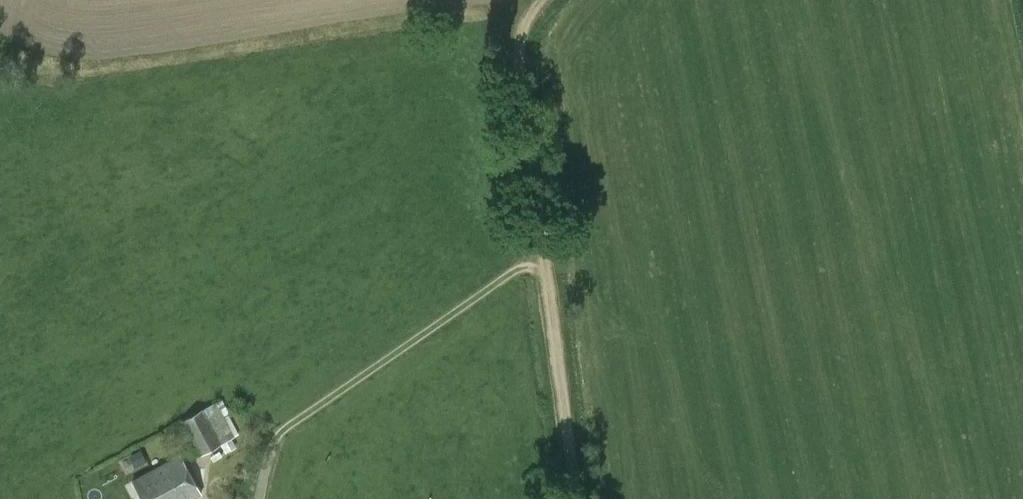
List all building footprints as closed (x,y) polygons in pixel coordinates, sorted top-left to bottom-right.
[(216,402),(204,408),(181,421),(200,456),(234,437),(216,402)] [(201,494),(180,455),(133,481),(143,498),(192,498),(201,494)]
